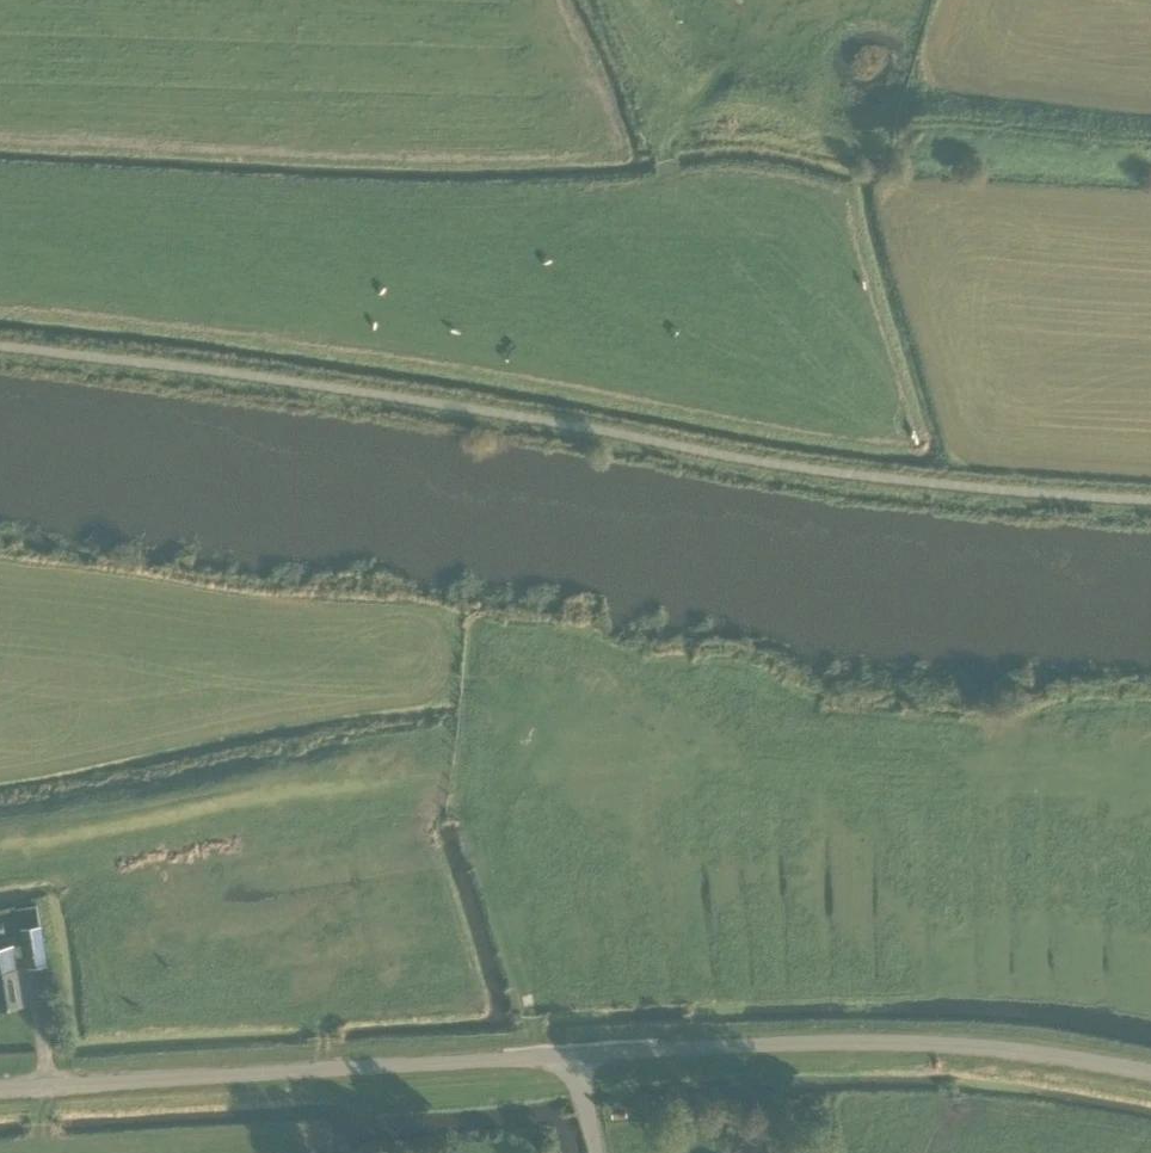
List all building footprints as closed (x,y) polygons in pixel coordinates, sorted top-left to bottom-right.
[(25,930),(32,966),(50,963),(43,926),(25,930)] [(15,946),(0,948),(0,1010),(26,1005),(15,946)]
